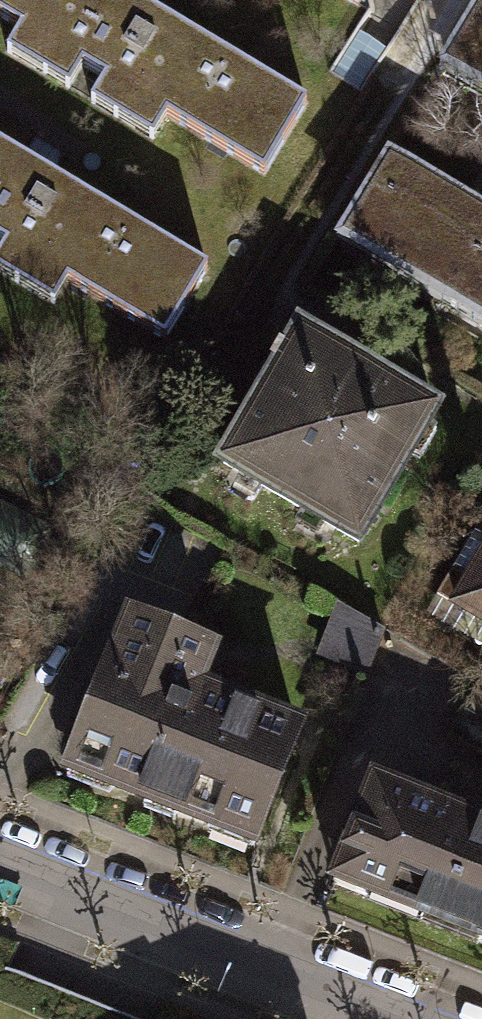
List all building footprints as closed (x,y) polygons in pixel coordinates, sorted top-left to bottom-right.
[(255,172),(297,102),(127,0),(0,0),(0,19),(12,27),(0,47),(0,52),(59,87),(73,63),(96,77),(82,102),(143,139),(158,114),(255,172)] [(432,71),(481,101),(481,0),(475,0),(432,71)] [(61,283),(158,341),(200,270),(0,150),(0,246),(0,276),(48,305),(61,283)] [(330,245),(481,336),(481,222),(380,161),(330,245)] [(214,462),(350,541),(426,410),(290,332),(214,462)] [(481,629),(481,515),(477,512),(428,597),(481,629)] [(334,608),(315,656),(358,672),(376,625),(334,608)] [(62,764),(247,836),(289,728),(186,688),(203,646),(134,619),(125,615),(108,658),(104,657),(62,764)] [(454,709),(481,725),(481,690),(469,683),(454,709)] [(454,709),(439,734),(481,759),(481,725),(454,709)] [(325,882),(481,944),(481,830),(364,783),(325,882)]
